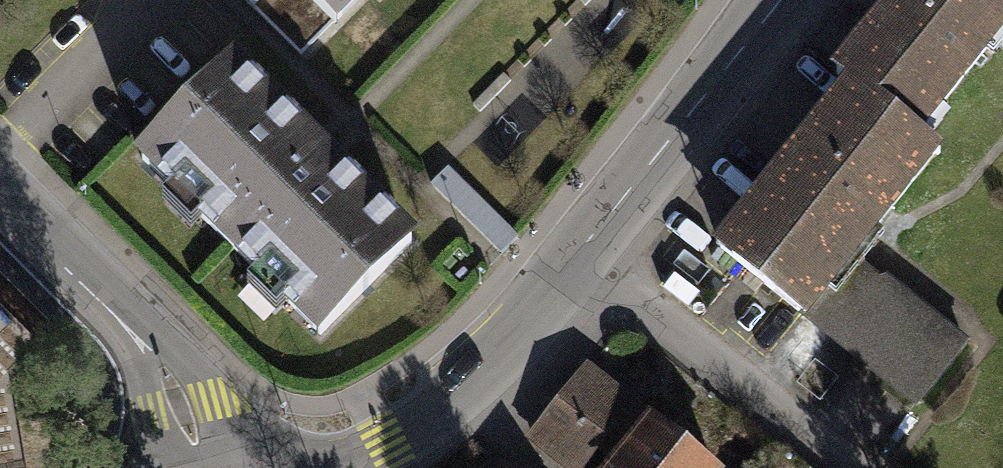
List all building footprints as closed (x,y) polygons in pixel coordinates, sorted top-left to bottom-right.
[(363,29),(391,0),(332,0),(363,29)] [(711,234),(923,402),(976,336),(852,238),(866,220),(1002,49),(1002,0),(898,0),(711,234)] [(423,240),(238,54),(132,160),(317,346),(423,240)] [(584,347),(517,426),(568,467),(728,467),(584,347)] [(505,455),(493,467),(519,467),(505,455)]
